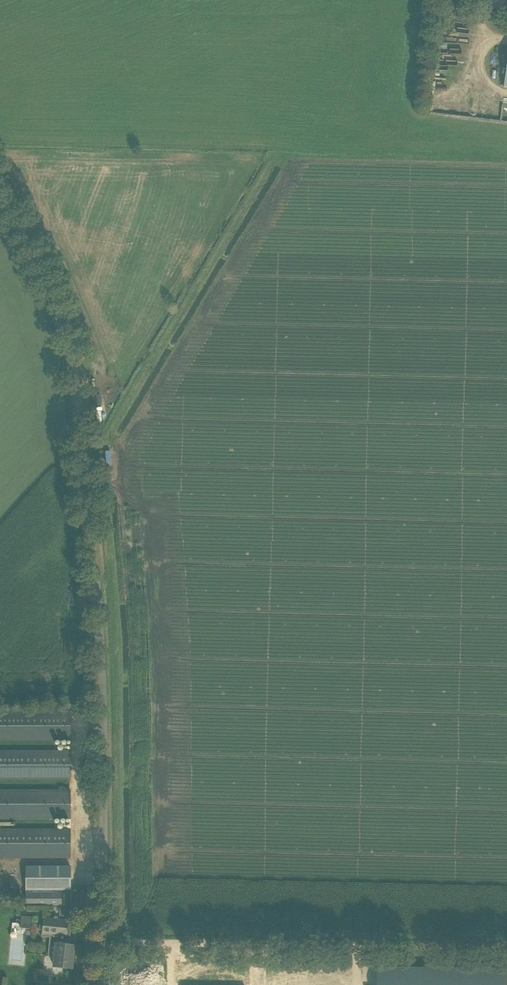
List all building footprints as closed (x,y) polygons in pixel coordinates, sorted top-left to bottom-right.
[(60,750),(0,751),(0,780),(58,780),(69,780),(69,751),(60,750)] [(50,789),(0,790),(0,819),(69,819),(69,786),(58,786),(58,789),(50,789)] [(60,829),(0,829),(0,858),(60,858),(70,858),(70,829),(60,829)] [(43,866),(26,866),(26,890),(26,906),(61,905),(61,890),(70,890),(70,866),(60,866),(43,866)] [(31,917),(21,916),(20,927),(30,928),(31,917)] [(44,918),(42,933),(41,937),(56,938),(56,944),(53,967),(72,968),(73,952),(74,952),(75,945),(74,944),(74,943),(74,942),(73,941),(72,940),(72,939),(71,939),(70,938),(71,921),(58,919),(44,918)] [(375,984),(505,984),(505,968),(375,966),(375,984)]
